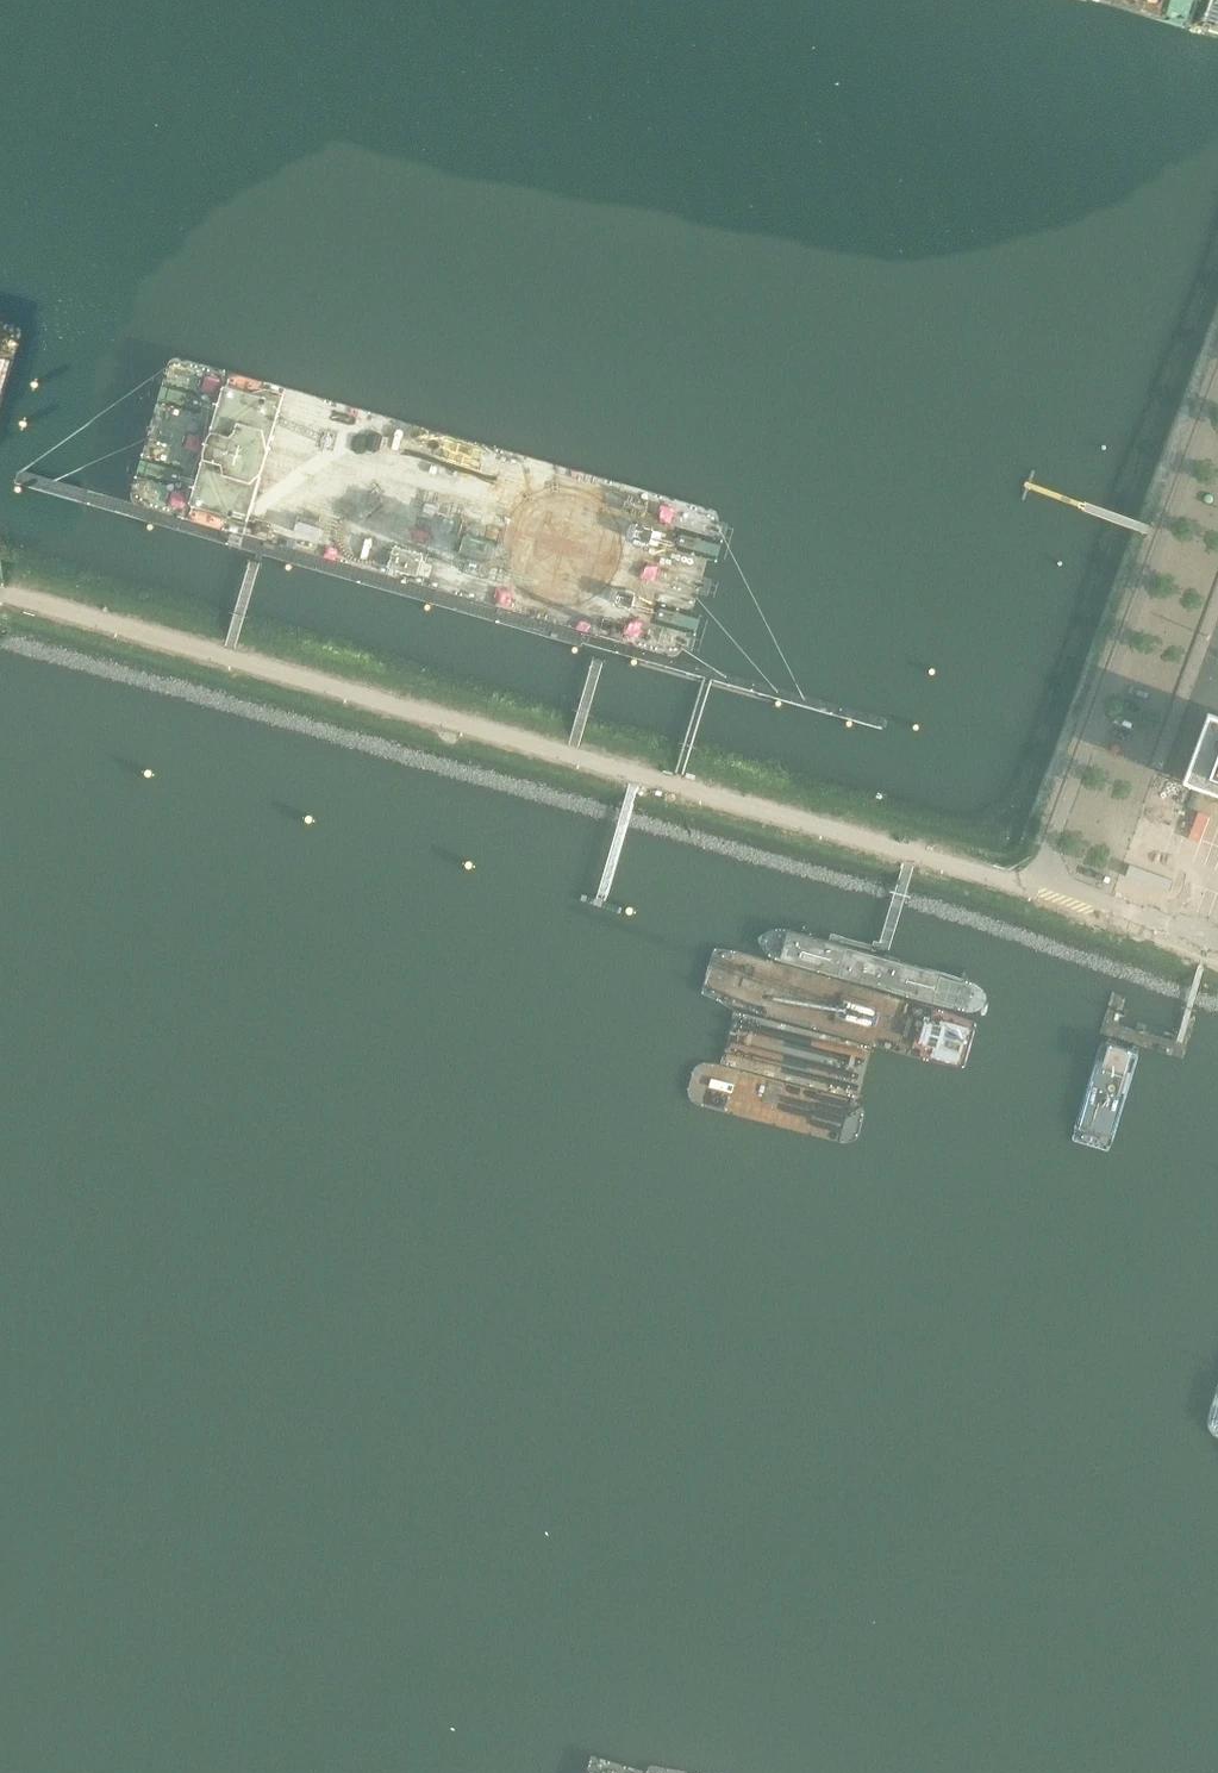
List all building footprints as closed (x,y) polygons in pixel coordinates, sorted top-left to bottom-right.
[(1209,714),(1184,782),(1217,794),(1217,717),(1209,714)] [(940,740),(950,740),(950,731),(940,731),(940,740)] [(1126,870),(1122,882),(1166,899),(1170,887),(1126,870)]
